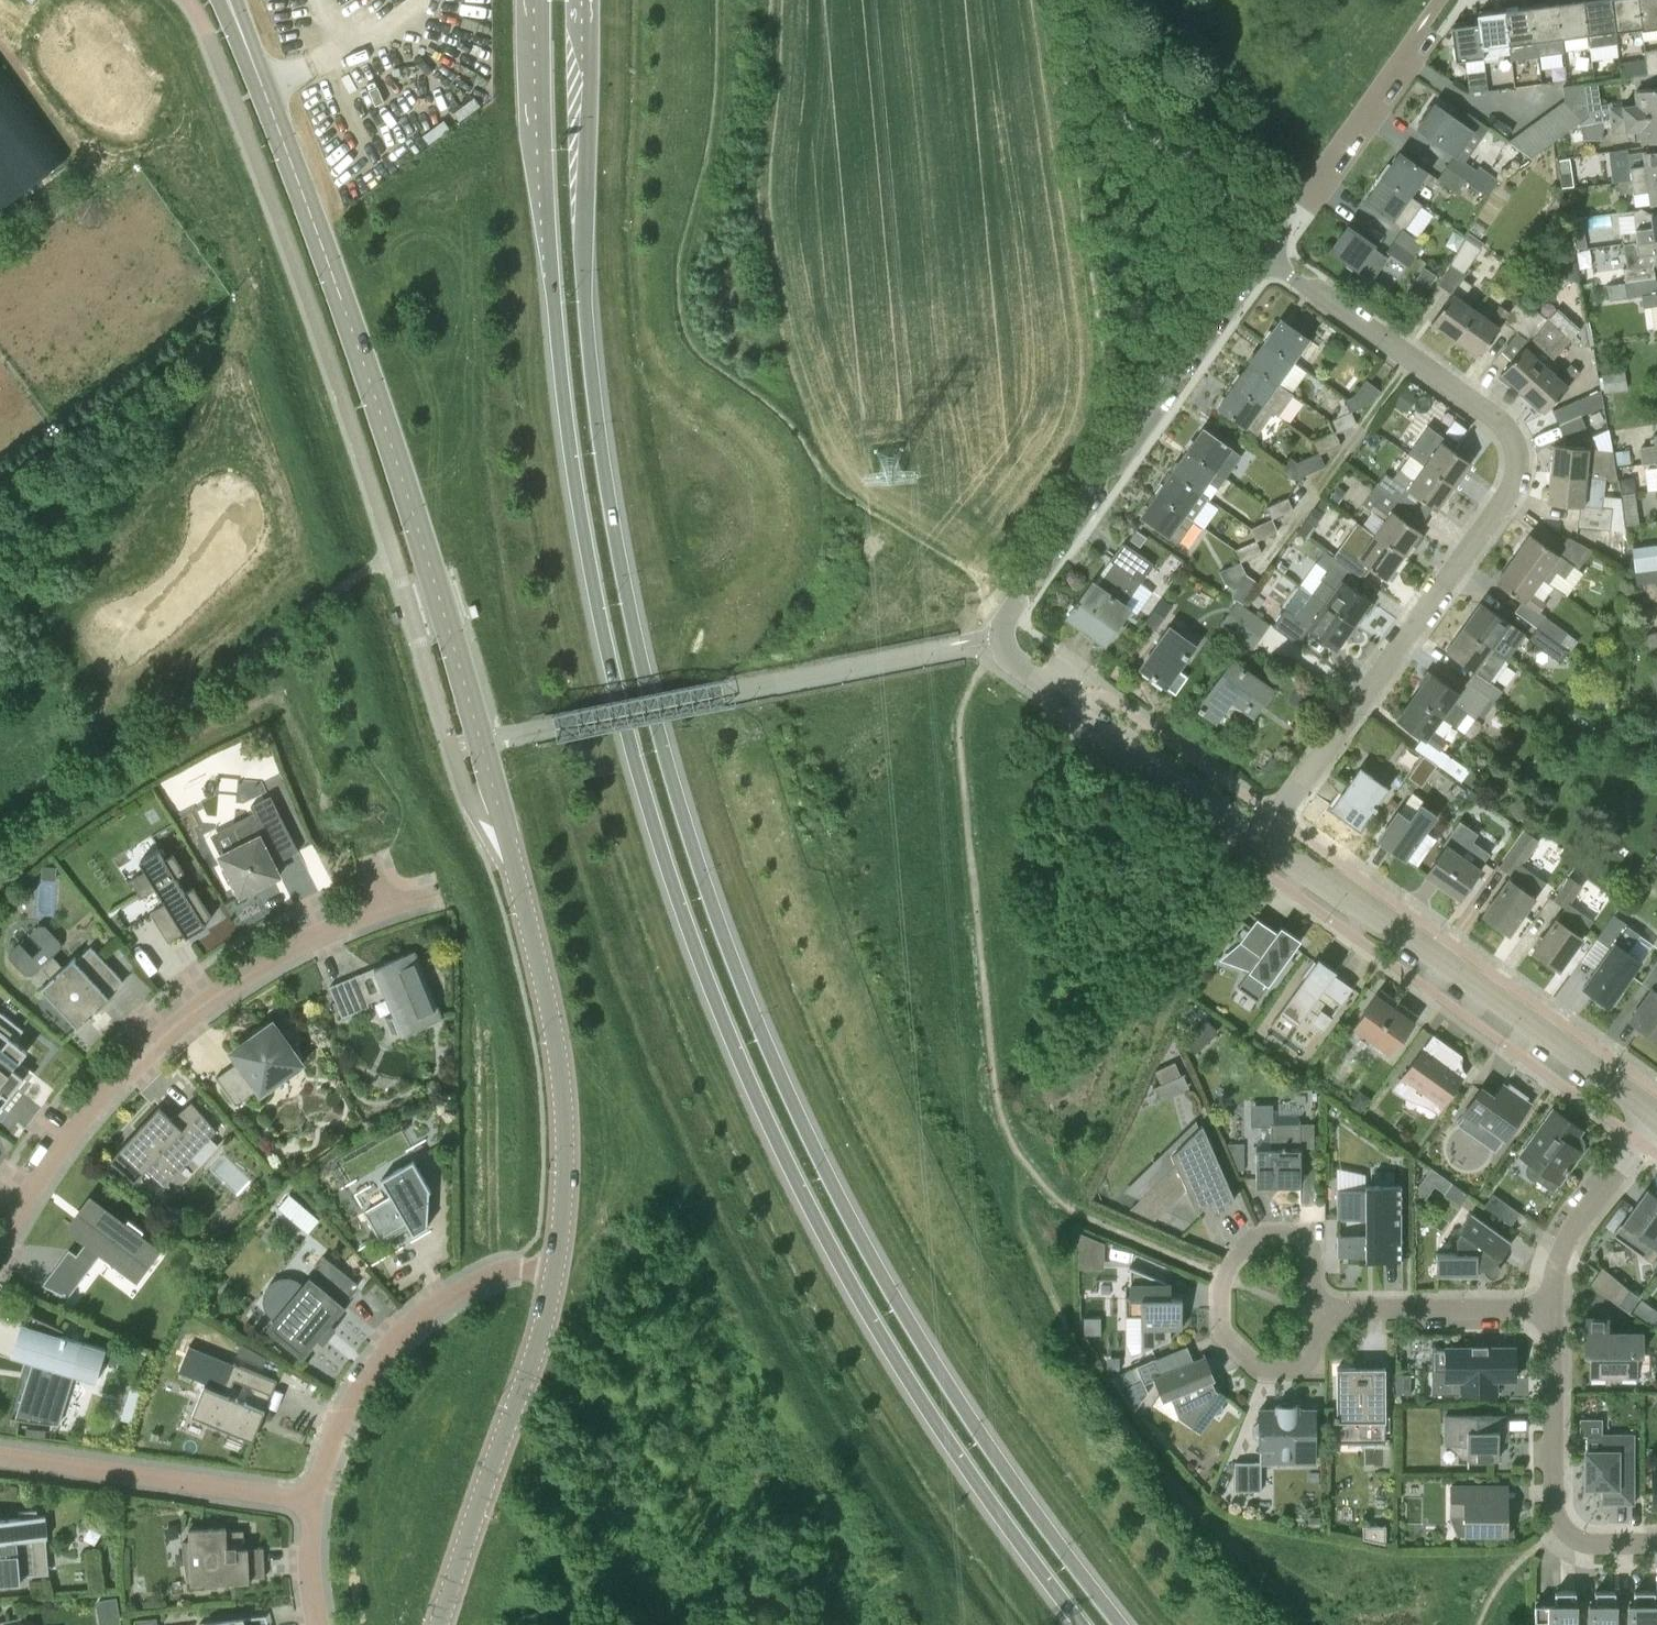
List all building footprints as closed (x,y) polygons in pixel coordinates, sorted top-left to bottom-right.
[(1617,43),(1616,32),(1611,0),(1591,0),(1584,1),(1590,46),(1617,43)] [(1616,32),(1643,29),(1639,0),(1611,0),(1616,32)] [(1643,29),(1656,27),(1656,0),(1639,0),(1643,29)] [(1589,46),(1590,46),(1584,1),(1558,4),(1562,39),(1588,35),(1589,46)] [(1560,39),(1562,39),(1558,4),(1531,8),(1536,42),(1537,57),(1562,54),(1560,39)] [(1511,61),(1537,57),(1536,42),(1531,8),(1505,11),(1509,46),(1511,61)] [(1478,15),(1483,49),(1509,46),(1505,11),(1478,15)] [(1456,62),(1484,58),(1483,49),(1478,15),(1479,24),(1451,27),(1456,62)] [(1656,61),(1656,49),(1645,51),(1646,63),(1656,61)] [(70,156),(0,61),(0,207),(70,156)] [(1646,63),(1647,75),(1656,74),(1656,61),(1646,63)] [(1590,116),(1588,105),(1585,84),(1562,87),(1564,101),(1587,117),(1590,116)] [(1581,122),(1581,123),(1611,120),(1656,114),(1656,87),(1636,90),(1637,103),(1612,107),(1612,101),(1588,105),(1590,116),(1587,117),(1581,122)] [(1581,122),(1587,117),(1564,101),(1553,109),(1576,125),(1581,122)] [(1418,128),(1456,154),(1473,131),(1435,104),(1418,128)] [(1572,128),(1576,125),(1553,109),(1542,117),(1565,133),(1572,128)] [(1581,123),(1582,129),(1583,139),(1603,139),(1604,127),(1612,126),(1613,133),(1641,129),(1642,142),(1656,140),(1656,114),(1611,120),(1581,123)] [(1554,141),(1565,133),(1542,117),(1531,125),(1554,141)] [(1543,149),(1554,141),(1531,125),(1520,132),(1543,149)] [(1583,139),(1582,129),(1570,130),(1571,142),(1583,141),(1583,139)] [(1531,158),(1543,149),(1520,132),(1508,141),(1531,158)] [(1656,176),(1656,150),(1644,151),(1628,154),(1630,167),(1616,169),(1618,182),(1656,176)] [(1383,177),(1410,196),(1427,172),(1400,153),(1383,177)] [(1477,170),(1465,162),(1465,161),(1456,154),(1447,167),(1468,182),(1487,196),(1498,180),(1479,166),(1477,170)] [(1561,174),(1569,173),(1572,173),(1570,159),(1559,160),(1561,174)] [(1460,195),(1468,182),(1447,167),(1438,179),(1460,195)] [(1618,182),(1620,194),(1640,192),(1645,191),(1647,205),(1651,204),(1656,203),(1656,176),(1618,182)] [(1422,205),(1410,196),(1383,177),(1366,201),(1393,220),(1394,219),(1406,228),(1422,205)] [(1656,239),(1656,211),(1651,212),(1651,213),(1641,208),(1637,210),(1620,212),(1621,219),(1634,217),(1635,228),(1622,230),(1624,244),(1656,239)] [(1376,245),(1348,226),(1340,237),(1333,247),(1331,250),(1367,275),(1372,279),(1388,257),(1375,247),(1376,245)] [(1417,256),(1424,245),(1403,230),(1395,240),(1417,256)] [(1585,246),(1584,236),(1571,237),(1573,247),(1585,246)] [(1466,238),(1451,264),(1464,274),(1482,249),(1481,248),(1466,238)] [(1626,282),(1656,277),(1654,265),(1656,265),(1656,239),(1624,244),(1627,268),(1623,268),(1626,282)] [(1417,256),(1395,240),(1388,251),(1409,266),(1417,256)] [(1579,282),(1576,262),(1559,277),(1579,282)] [(1424,267),(1416,278),(1428,287),(1436,275),(1424,267)] [(1607,284),(1609,300),(1628,298),(1641,296),(1643,308),(1656,306),(1656,286),(1656,279),(1656,277),(1626,282),(1607,284)] [(1473,285),(1463,278),(1452,294),(1432,322),(1456,339),(1476,310),(1462,300),(1473,285)] [(1517,332),(1535,310),(1519,299),(1509,312),(1501,306),(1491,321),(1476,310),(1456,339),(1480,357),(1504,323),(1517,332)] [(1523,393),(1547,366),(1554,358),(1572,338),(1549,317),(1547,319),(1535,310),(1517,332),(1529,341),(1526,345),(1501,373),(1523,393)] [(1266,342),(1292,360),(1298,351),(1302,354),(1311,340),(1282,319),(1266,342)] [(1276,382),(1292,360),(1266,342),(1250,363),(1276,382)] [(1294,394),(1276,382),(1250,363),(1235,385),(1272,411),(1278,416),(1294,394)] [(1547,366),(1523,393),(1545,412),(1581,373),(1572,365),(1560,378),(1547,366)] [(1627,389),(1624,370),(1602,373),(1604,392),(1627,389)] [(1347,399),(1352,411),(1373,402),(1381,390),(1366,379),(1353,397),(1347,399)] [(1271,411),(1272,411),(1235,385),(1219,407),(1246,426),(1257,435),(1273,412),(1271,411)] [(1406,412),(1417,397),(1404,388),(1393,403),(1406,412)] [(1559,425),(1581,416),(1604,406),(1602,389),(1553,410),(1559,425)] [(1331,421),(1336,433),(1357,423),(1352,411),(1331,421)] [(1564,436),(1586,427),(1581,416),(1559,425),(1564,436)] [(1425,465),(1454,486),(1471,462),(1444,443),(1447,439),(1429,426),(1408,453),(1425,465)] [(1188,451),(1226,477),(1241,455),(1204,429),(1188,451)] [(1315,442),(1320,454),(1341,445),(1336,433),(1315,442)] [(1654,435),(1655,444),(1639,446),(1641,464),(1656,462),(1656,435),(1654,435)] [(1551,473),(1586,477),(1618,481),(1613,450),(1607,450),(1554,444),(1551,473)] [(1628,450),(1615,451),(1616,465),(1630,463),(1628,450)] [(1218,488),(1226,477),(1188,451),(1173,473),(1200,492),(1208,480),(1218,488)] [(1326,466),(1320,454),(1299,463),(1305,475),(1326,466)] [(1437,510),(1454,486),(1425,465),(1415,479),(1400,469),(1393,479),(1385,473),(1377,483),(1403,502),(1410,491),(1437,510)] [(1208,497),(1200,492),(1173,473),(1158,494),(1184,513),(1193,519),(1208,497)] [(1585,494),(1586,477),(1551,473),(1548,503),(1580,506),(1577,527),(1610,530),(1612,509),(1601,507),(1603,496),(1585,494)] [(1634,478),(1621,479),(1622,492),(1635,491),(1634,478)] [(1395,512),(1403,502),(1377,483),(1362,505),(1370,511),(1371,510),(1385,520),(1375,534),(1404,555),(1421,531),(1395,512)] [(1337,503),(1346,491),(1338,485),(1329,497),(1337,503)] [(1626,524),(1639,522),(1634,493),(1621,495),(1626,524)] [(1194,520),(1193,519),(1184,513),(1158,494),(1142,516),(1179,542),(1194,520)] [(1267,507),(1273,519),(1294,510),(1288,498),(1267,507)] [(1252,528),(1257,540),(1278,531),(1273,519),(1252,528)] [(1137,530),(1130,540),(1140,547),(1147,537),(1137,530)] [(1387,579),(1404,555),(1375,534),(1365,548),(1351,538),(1344,547),(1333,539),(1325,550),(1351,569),(1359,558),(1387,579)] [(1513,557),(1542,578),(1548,582),(1556,572),(1564,578),(1573,565),(1578,569),(1591,551),(1577,542),(1568,537),(1557,553),(1531,534),(1513,557)] [(1236,550),(1241,562),(1262,552),(1257,540),(1236,550)] [(1656,568),(1656,543),(1632,546),(1635,571),(1656,568)] [(1097,586),(1124,605),(1141,582),(1153,567),(1122,545),(1111,560),(1114,563),(1097,586)] [(1343,580),(1351,569),(1325,550),(1316,563),(1327,571),(1312,594),(1326,603),(1355,624),(1372,600),(1343,580)] [(1525,601),(1524,602),(1539,613),(1547,603),(1532,592),(1542,578),(1513,557),(1496,581),(1525,601)] [(1246,574),(1241,562),(1220,571),(1225,583),(1226,583),(1237,590),(1233,596),(1243,604),(1259,583),(1246,574)] [(1635,571),(1637,584),(1656,581),(1656,568),(1635,571)] [(1124,605),(1097,586),(1092,582),(1079,601),(1078,600),(1074,605),(1076,606),(1070,615),(1069,614),(1068,615),(1106,643),(1126,616),(1120,612),(1124,606),(1125,607),(1125,606),(1124,605)] [(1338,648),(1355,624),(1326,603),(1312,594),(1302,607),(1301,607),(1294,616),(1284,609),(1272,626),(1297,644),(1309,628),(1338,648)] [(1155,629),(1172,605),(1162,598),(1145,621),(1155,629)] [(1229,613),(1262,636),(1270,624),(1238,601),(1229,613)] [(1464,626),(1492,648),(1503,633),(1517,644),(1524,634),(1481,603),(1464,626)] [(1253,648),(1262,636),(1229,613),(1221,625),(1253,648)] [(1568,633),(1544,616),(1537,626),(1568,651),(1576,639),(1568,633)] [(1507,658),(1492,648),(1464,626),(1447,650),(1475,671),(1467,682),(1490,698),(1495,702),(1502,691),(1489,682),(1490,681),(1490,682),(1497,672),(1507,658)] [(1560,662),(1568,651),(1537,626),(1528,640),(1560,662)] [(1166,686),(1196,645),(1171,627),(1141,668),(1166,686)] [(1254,714),(1272,689),(1233,661),(1199,709),(1216,721),(1233,698),(1254,714)] [(1475,719),(1478,715),(1490,698),(1467,682),(1460,692),(1431,672),(1414,696),(1443,717),(1456,726),(1466,712),(1475,719)] [(1433,731),(1443,717),(1414,696),(1397,719),(1422,738),(1414,748),(1461,781),(1462,780),(1473,787),(1478,780),(1467,772),(1468,771),(1440,751),(1447,741),(1433,731)] [(1430,763),(1422,758),(1421,758),(1417,765),(1424,770),(1425,770),(1430,763)] [(1359,826),(1387,787),(1361,769),(1333,807),(1359,826)] [(1379,840),(1405,858),(1436,813),(1422,804),(1424,800),(1413,792),(1399,812),(1379,840)] [(241,895),(270,880),(266,873),(276,868),(274,863),(299,851),(270,795),(251,805),(255,812),(211,835),(221,856),(227,867),(222,869),(229,884),(234,881),(241,895)] [(1393,799),(1387,806),(1394,811),(1399,803),(1393,799)] [(1512,877),(1538,841),(1526,832),(1499,868),(1512,877)] [(1460,897),(1479,869),(1447,846),(1427,874),(1460,897)] [(165,858),(159,848),(139,861),(145,870),(130,880),(141,898),(157,888),(166,904),(151,913),(169,943),(212,916),(194,886),(186,891),(176,876),(184,871),(173,853),(165,858)] [(57,866),(43,865),(42,878),(56,879),(57,866)] [(1567,909),(1583,887),(1579,884),(1582,880),(1572,873),(1569,877),(1553,900),(1567,909)] [(1510,933),(1535,897),(1510,879),(1485,915),(1510,933)] [(1570,922),(1560,915),(1534,950),(1559,968),(1589,928),(1573,917),(1570,922)] [(1610,1004),(1640,961),(1628,952),(1640,935),(1613,916),(1596,939),(1611,949),(1584,986),(1610,1004)] [(1277,932),(1257,918),(1240,941),(1250,948),(1243,968),(1249,970),(1238,986),(1258,1000),(1298,944),(1292,940),(1296,936),(1281,926),(1277,932)] [(124,981),(92,946),(76,961),(75,959),(77,957),(76,956),(64,967),(54,956),(41,968),(51,979),(40,990),(41,991),(43,989),(77,1027),(76,1029),(77,1030),(113,996),(112,995),(110,997),(108,996),(124,981)] [(438,1020),(411,953),(330,986),(343,1018),(370,1006),(368,1002),(386,995),(403,1035),(438,1020)] [(1341,1004),(1353,988),(1314,959),(1302,976),(1304,977),(1280,1011),(1281,1012),(1283,1010),(1299,1021),(1297,1024),(1298,1025),(1322,990),(1341,1004)] [(1641,984),(1652,991),(1631,1020),(1656,1038),(1656,961),(1641,984)] [(1403,1039),(1416,1021),(1376,993),(1364,1011),(1366,1012),(1355,1029),(1390,1054),(1402,1038),(1403,1039)] [(27,1051),(15,1041),(24,1030),(0,1012),(0,1109),(25,1077),(14,1069),(27,1051)] [(1208,1050),(1227,1033),(1212,1016),(1194,1033),(1208,1050)] [(281,1032),(273,1021),(254,1035),(256,1038),(233,1054),(239,1062),(216,1078),(236,1105),(258,1089),(261,1093),(279,1081),(273,1073),(298,1056),(290,1045),(299,1039),(289,1026),(281,1032)] [(1442,1105),(1462,1077),(1452,1069),(1462,1055),(1433,1034),(1400,1081),(1421,1096),(1423,1092),(1442,1105)] [(1181,1074),(1175,1061),(1155,1070),(1161,1083),(1153,1087),(1153,1088),(1186,1074),(1185,1072),(1181,1074)] [(1513,1091),(1503,1084),(1492,1099),(1480,1090),(1461,1116),(1462,1116),(1457,1124),(1481,1141),(1490,1129),(1504,1139),(1530,1103),(1526,1100),(1528,1097),(1515,1087),(1513,1091)] [(1373,1099),(1359,1089),(1347,1105),(1360,1115),(1373,1099)] [(222,1129),(192,1102),(172,1119),(159,1107),(138,1130),(143,1135),(131,1148),(126,1143),(109,1162),(136,1185),(147,1173),(167,1191),(222,1129)] [(1566,1174),(1570,1169),(1582,1151),(1580,1150),(1584,1145),(1584,1143),(1583,1139),(1580,1136),(1583,1130),(1553,1109),(1527,1146),(1537,1152),(1530,1162),(1525,1169),(1526,1174),(1528,1177),(1532,1179),(1537,1179),(1552,1190),(1558,1182),(1559,1183),(1566,1174)] [(1273,1181),(1301,1181),(1300,1146),(1314,1146),(1314,1123),(1300,1123),(1300,1119),(1299,1119),(1299,1123),(1271,1124),(1271,1149),(1257,1149),(1257,1144),(1256,1144),(1256,1186),(1273,1186),(1273,1181)] [(1235,1198),(1203,1124),(1183,1143),(1187,1152),(1130,1208),(1155,1219),(1187,1188),(1198,1212),(1209,1201),(1216,1217),(1235,1198)] [(1244,1143),(1228,1143),(1239,1170),(1244,1170),(1244,1143)] [(428,1225),(430,1191),(431,1190),(414,1160),(382,1179),(392,1197),(365,1213),(379,1238),(407,1222),(414,1234),(429,1226),(428,1225)] [(1459,1204),(1467,1194),(1453,1183),(1445,1194),(1459,1204)] [(1365,1185),(1365,1189),(1337,1189),(1337,1218),(1365,1218),(1365,1235),(1337,1235),(1337,1256),(1365,1256),(1365,1260),(1401,1259),(1401,1185),(1365,1185)] [(1511,1225),(1520,1212),(1493,1193),(1484,1205),(1511,1225)] [(278,1206),(284,1212),(295,1199),(289,1194),(278,1206)] [(1642,1196),(1622,1224),(1620,1222),(1614,1232),(1632,1245),(1636,1238),(1656,1253),(1656,1252),(1656,1207),(1642,1196)] [(124,1225),(92,1201),(73,1226),(89,1238),(84,1245),(99,1257),(105,1250),(137,1274),(155,1249),(139,1237),(144,1230),(129,1218),(124,1225)] [(1500,1259),(1512,1242),(1471,1213),(1459,1229),(1461,1231),(1457,1237),(1457,1252),(1436,1252),(1436,1275),(1478,1275),(1478,1268),(1484,1268),(1486,1272),(1489,1275),(1493,1275),(1495,1275),(1497,1273),(1499,1270),(1499,1265),(1496,1262),(1499,1258),(1500,1259)] [(1103,1267),(1104,1242),(1079,1231),(1079,1266),(1103,1267)] [(341,1306),(359,1285),(324,1255),(315,1266),(317,1279),(320,1282),(317,1286),(311,1280),(300,1293),(296,1289),(291,1287),(286,1287),(281,1289),(274,1296),(274,1301),(275,1307),(278,1311),(282,1314),(272,1327),(306,1355),(303,1358),(304,1359),(315,1346),(311,1342),(315,1336),(324,1343),(336,1329),(328,1322),(333,1316),(337,1319),(348,1307),(347,1306),(344,1308),(341,1306)] [(1182,1328),(1181,1298),(1169,1298),(1170,1284),(1166,1283),(1166,1282),(1129,1267),(1129,1268),(1130,1268),(1130,1297),(1126,1297),(1126,1316),(1141,1316),(1141,1350),(1138,1352),(1139,1353),(1170,1340),(1170,1328),(1182,1328)] [(1632,1288),(1605,1268),(1602,1273),(1599,1271),(1590,1283),(1620,1304),(1632,1288)] [(1632,1311),(1653,1327),(1656,1322),(1656,1310),(1641,1298),(1632,1311)] [(17,1419),(59,1425),(75,1374),(97,1381),(106,1349),(63,1335),(64,1329),(28,1313),(23,1323),(22,1323),(21,1324),(24,1325),(15,1352),(13,1351),(12,1355),(34,1362),(17,1419)] [(1607,1333),(1607,1318),(1587,1318),(1587,1333),(1585,1333),(1585,1353),(1591,1353),(1591,1382),(1636,1382),(1636,1353),(1642,1353),(1642,1333),(1607,1333)] [(264,1365),(268,1355),(244,1341),(238,1355),(263,1366),(264,1365)] [(1497,1380),(1510,1380),(1510,1361),(1504,1361),(1504,1347),(1460,1347),(1460,1364),(1451,1364),(1451,1370),(1432,1370),(1432,1394),(1459,1394),(1497,1393),(1497,1380)] [(1162,1375),(1155,1358),(1137,1366),(1141,1377),(1124,1384),(1139,1402),(1148,1391),(1144,1382),(1154,1378),(1160,1392),(1152,1404),(1176,1420),(1179,1416),(1199,1431),(1211,1415),(1222,1411),(1223,1399),(1226,1396),(1215,1388),(1211,1378),(1206,1380),(1197,1360),(1162,1375)] [(204,1385),(192,1415),(253,1440),(266,1410),(228,1395),(234,1379),(272,1394),(278,1380),(234,1363),(222,1392),(204,1385)] [(1363,1430),(1363,1442),(1385,1442),(1385,1367),(1384,1367),(1384,1369),(1356,1369),(1356,1367),(1337,1368),(1337,1414),(1334,1414),(1334,1419),(1337,1419),(1337,1430),(1363,1430)] [(1410,1394),(1410,1374),(1396,1374),(1396,1394),(1410,1394)] [(1298,1409),(1298,1404),(1276,1404),(1276,1409),(1260,1409),(1260,1420),(1254,1426),(1254,1436),(1260,1441),(1260,1448),(1274,1448),(1274,1463),(1295,1463),(1295,1448),(1315,1448),(1315,1409),(1298,1409)] [(1499,1431),(1507,1431),(1507,1415),(1446,1414),(1446,1444),(1467,1444),(1467,1466),(1469,1466),(1469,1458),(1499,1458),(1499,1431)] [(57,1431),(27,1427),(27,1434),(55,1438),(57,1431)] [(1632,1502),(1633,1435),(1602,1435),(1602,1451),(1586,1451),(1586,1487),(1602,1487),(1602,1499),(1617,1499),(1617,1502),(1632,1502)] [(1235,1491),(1261,1491),(1261,1462),(1235,1462),(1235,1491)] [(1493,1502),(1493,1486),(1452,1485),(1451,1515),(1465,1515),(1465,1534),(1507,1534),(1507,1502),(1493,1502)] [(37,1510),(19,1511),(20,1518),(0,1520),(0,1584),(22,1582),(21,1576),(36,1575),(34,1553),(48,1552),(46,1538),(48,1538),(46,1516),(38,1516),(37,1510)] [(1318,1516),(1306,1516),(1306,1527),(1318,1527),(1318,1516)] [(227,1531),(227,1527),(189,1529),(190,1542),(183,1542),(187,1579),(191,1579),(191,1584),(250,1582),(250,1578),(265,1577),(264,1547),(245,1548),(244,1530),(227,1531)] [(1364,1528),(1364,1540),(1387,1546),(1387,1527),(1364,1528)] [(1575,1591),(1555,1591),(1555,1603),(1535,1603),(1535,1624),(1575,1624),(1575,1591)] [(1615,1591),(1595,1591),(1595,1603),(1576,1603),(1576,1591),(1575,1591),(1575,1624),(1615,1624),(1615,1591)] [(1654,1591),(1634,1591),(1635,1603),(1616,1603),(1616,1591),(1615,1591),(1615,1624),(1655,1624),(1654,1591)] [(100,1624),(121,1621),(117,1596),(96,1600),(100,1624)]
